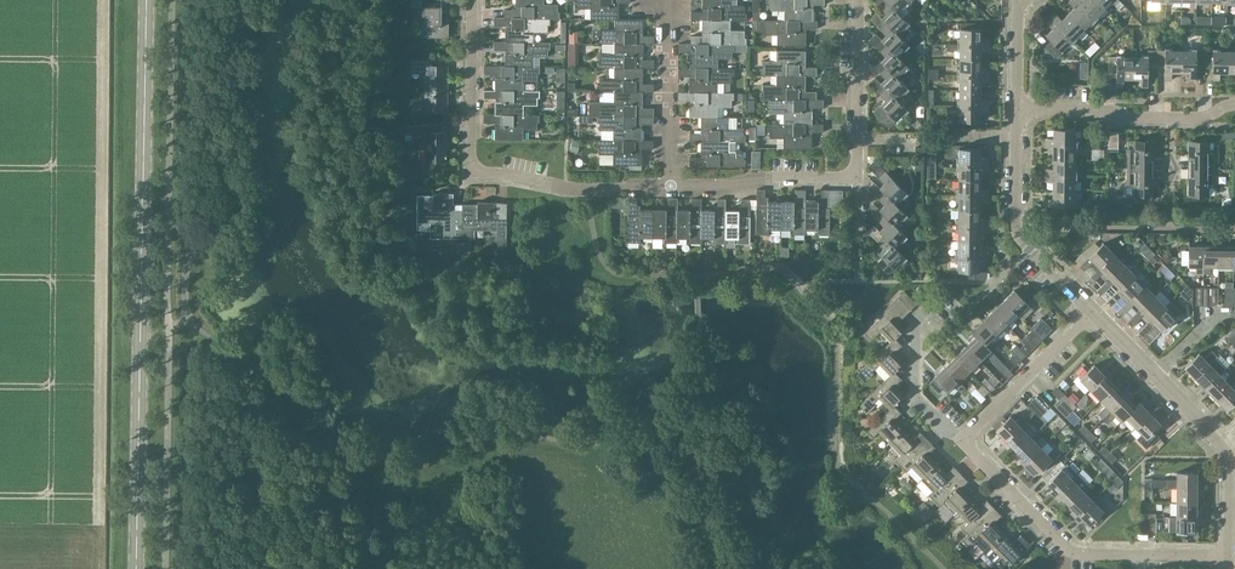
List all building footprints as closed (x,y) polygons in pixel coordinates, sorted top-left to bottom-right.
[(445,1),(445,0),(411,0),(411,7),(422,7),(422,25),(423,25),(423,35),(434,35),(434,36),(447,37),(447,18),(440,18),(440,7),(445,7),(445,1)] [(543,0),(515,0),(515,9),(504,9),(504,17),(550,18),(559,18),(559,11),(557,11),(557,4),(543,3),(543,0)] [(574,0),(576,0),(576,8),(590,8),(590,18),(614,19),(614,18),(618,18),(619,2),(630,2),(630,0),(574,0)] [(730,0),(702,0),(702,11),(691,11),(690,19),(702,19),(730,19),(730,20),(746,20),(746,13),(744,13),(744,6),(730,5),(730,0)] [(768,3),(770,3),(770,10),(784,10),(784,20),(813,21),(813,20),(813,4),(824,4),(824,0),(768,0),(768,3)] [(902,17),(885,0),(873,0),(880,8),(882,6),(887,11),(881,17),(896,33),(902,27),(904,28),(909,24),(902,17)] [(909,2),(907,0),(885,0),(902,17),(907,12),(907,10),(904,7),(909,2)] [(1095,20),(1076,0),(1069,0),(1068,1),(1074,7),(1067,13),(1083,29),(1089,23),(1090,24),(1095,20)] [(1104,7),(1097,0),(1076,0),(1095,20),(1100,15),(1098,13),(1104,7)] [(881,17),(875,11),(869,18),(880,30),(882,28),(887,33),(881,39),(896,54),(902,48),(904,50),(909,45),(896,33),(881,17)] [(1076,35),(1083,29),(1067,13),(1061,19),(1055,14),(1051,18),(1073,41),(1078,36),(1076,35)] [(504,17),(494,17),(494,25),(505,26),(505,41),(505,42),(533,42),(533,41),(533,32),(547,32),(548,24),(550,24),(550,18),(504,17)] [(643,18),(630,18),(618,18),(614,18),(614,19),(614,28),(600,28),(600,36),(598,35),(598,43),(614,43),(642,43),(654,43),(654,35),(642,35),(643,18)] [(1068,45),(1073,41),(1051,18),(1046,23),(1052,28),(1045,35),(1050,40),(1044,46),(1056,59),(1063,52),(1061,50),(1067,44),(1068,45)] [(1139,26),(1148,26),(1148,18),(1139,18),(1139,26)] [(730,29),(730,20),(730,19),(702,19),(702,35),(690,35),(690,43),(734,44),(746,44),(746,37),(744,37),(744,30),(730,29)] [(784,20),(761,19),(757,19),(756,31),(763,31),(763,34),(777,34),(777,45),(805,45),(805,29),(816,29),(817,20),(813,20),(813,21),(784,20)] [(974,28),(974,22),(957,22),(957,28),(959,28),(959,37),(957,37),(957,44),(989,44),(989,37),(981,37),(981,28),(974,28)] [(896,54),(881,39),(875,33),(868,40),(880,51),(882,49),(887,54),(881,61),(896,76),(902,70),(904,72),(909,67),(896,54)] [(505,42),(505,41),(494,41),(494,50),(505,50),(505,66),(533,66),(533,56),(547,56),(547,49),(549,49),(549,42),(533,41),(533,42),(505,42)] [(642,59),(642,43),(614,43),(614,53),(600,52),(600,60),(598,60),(598,67),(614,67),(642,67),(653,67),(654,59),(642,59)] [(734,44),(690,43),(678,43),(678,51),(689,51),(689,67),(689,68),(717,68),(717,67),(717,58),(731,58),(731,50),(734,51),(734,44)] [(989,50),(989,44),(957,44),(946,44),(945,50),(957,50),(959,50),(959,59),(981,59),(981,50),(989,50)] [(1180,71),(1180,50),(1171,49),(1171,48),(1164,48),(1164,49),(1156,49),(1156,66),(1164,66),(1164,79),(1171,79),(1171,71),(1180,71)] [(1204,67),(1204,50),(1196,50),(1196,48),(1189,48),(1189,50),(1180,50),(1180,71),(1189,71),(1189,79),(1195,79),(1195,66),(1204,67)] [(1228,72),(1228,50),(1219,50),(1219,48),(1212,48),(1212,50),(1204,50),(1204,67),(1212,67),(1212,80),(1219,80),(1219,72),(1228,72)] [(1156,66),(1156,49),(1147,49),(1147,54),(1141,54),(1141,56),(1132,56),(1132,78),(1141,78),(1141,86),(1147,86),(1148,66),(1156,66)] [(816,75),(816,67),(805,67),(805,50),(776,50),(776,60),(762,60),(762,68),(760,68),(760,75),(776,75),(805,75),(816,75)] [(1132,78),(1132,56),(1123,56),(1123,54),(1116,54),(1116,56),(1108,56),(1108,73),(1116,73),(1116,85),(1123,86),(1123,78),(1132,78)] [(908,89),(896,76),(881,61),(875,55),(868,61),(880,73),(881,71),(887,76),(881,82),(896,98),(902,92),(903,93),(908,89)] [(447,66),(431,65),(431,58),(411,58),(411,73),(425,73),(425,111),(447,111),(447,66)] [(981,68),(981,59),(959,59),(959,68),(957,68),(957,74),(989,74),(989,68),(981,68)] [(533,66),(505,66),(484,65),(484,74),(495,74),(495,90),(523,90),(523,80),(537,80),(537,73),(539,73),(539,66),(533,66)] [(642,83),(642,67),(614,67),(614,77),(600,77),(600,84),(598,84),(598,91),(614,91),(642,92),(653,92),(653,83),(642,83)] [(689,68),(689,67),(678,67),(678,76),(689,76),(689,92),(717,92),(717,82),(731,82),(731,75),(733,75),(733,68),(717,67),(717,68),(689,68)] [(989,81),(989,74),(957,74),(957,80),(959,80),(959,89),(980,90),(981,81),(989,81)] [(805,91),(805,75),(776,75),(776,85),(762,84),(762,92),(760,92),(760,99),(767,99),(816,99),(816,91),(805,91)] [(908,110),(896,98),(881,82),(875,76),(868,83),(880,95),(881,93),(887,98),(873,112),(888,127),(901,114),(903,115),(908,110)] [(980,98),(980,90),(959,89),(959,98),(957,98),(957,105),(988,105),(989,99),(980,98)] [(495,90),(483,90),(483,98),(495,98),(494,114),(523,115),(523,114),(523,105),(537,105),(537,97),(539,97),(539,90),(523,90),(495,90)] [(642,107),(642,92),(614,91),(613,101),(589,101),(588,115),(597,115),(653,116),(653,108),(642,107)] [(689,92),(678,91),(678,100),(689,100),(689,116),(701,117),(701,116),(717,116),(717,106),(731,106),(731,99),(733,99),(733,92),(717,92),(689,92)] [(823,99),(816,99),(767,99),(767,106),(769,106),(769,113),(783,113),(783,123),(812,124),(812,123),(812,107),(823,107),(823,99)] [(988,111),(988,105),(957,105),(956,111),(959,111),(958,120),(956,120),(956,128),(976,128),(976,120),(980,120),(980,111),(988,111)] [(523,115),(494,114),(483,114),(483,122),(494,123),(494,139),(523,139),(523,129),(537,129),(537,122),(539,122),(539,114),(523,114),(523,115)] [(653,124),(653,116),(597,115),(597,122),(599,122),(599,129),(613,130),(613,139),(613,140),(642,140),(641,140),(642,124),(653,124)] [(729,141),(745,141),(745,134),(743,134),(743,127),(729,127),(729,116),(717,116),(701,116),(701,117),(701,132),(689,132),(689,141),(700,141),(729,141)] [(783,123),(767,123),(767,130),(769,130),(769,137),(783,137),(783,148),(811,148),(811,132),(823,132),(823,123),(812,123),(812,124),(783,123)] [(437,132),(437,125),(437,124),(420,124),(420,132),(426,132),(426,161),(445,161),(445,132),(437,132)] [(1045,143),(1077,144),(1077,137),(1075,137),(1075,128),(1053,128),(1053,137),(1045,137),(1045,143)] [(1118,148),(1118,132),(1109,131),(1108,148),(1118,148)] [(613,140),(613,139),(597,139),(597,146),(599,146),(599,154),(613,154),(613,164),(630,164),(630,169),(641,169),(641,148),(653,148),(653,140),(641,140),(642,140),(613,140)] [(1128,167),(1154,167),(1154,151),(1152,150),(1152,141),(1135,140),(1135,148),(1128,148),(1128,167)] [(729,151),(729,141),(700,141),(700,157),(689,157),(689,165),(745,166),(745,158),(743,158),(743,151),(729,151)] [(1188,168),(1214,168),(1214,149),(1207,149),(1208,141),(1190,141),(1190,151),(1188,151),(1188,168)] [(1077,150),(1077,144),(1045,143),(1045,150),(1053,150),(1053,159),(1074,159),(1074,150),(1077,150)] [(923,158),(923,147),(914,147),(914,158),(923,158)] [(935,147),(927,147),(927,163),(934,163),(935,163),(935,147)] [(956,163),(988,164),(988,157),(980,157),(980,148),(958,148),(958,157),(956,157),(956,163)] [(751,151),(751,168),(760,168),(760,151),(751,151)] [(531,157),(527,167),(532,169),(536,159),(531,157)] [(894,203),(900,197),(902,198),(907,193),(874,159),(867,166),(879,178),(880,176),(885,181),(879,187),(879,188),(894,203)] [(1074,168),(1074,159),(1053,159),(1053,168),(1045,168),(1045,174),(1076,174),(1076,168),(1074,168)] [(988,170),(988,164),(956,163),(956,170),(958,170),(958,179),(980,179),(980,170),(988,170)] [(1154,199),(1154,167),(1128,167),(1128,186),(1132,186),(1132,196),(1136,196),(1136,199),(1154,199)] [(1213,187),(1214,168),(1188,168),(1188,185),(1189,185),(1189,194),(1207,195),(1207,187),(1213,187)] [(1076,181),(1076,174),(1045,174),(1045,180),(1052,180),(1052,189),(1074,190),(1074,181),(1076,181)] [(979,188),(980,179),(958,179),(958,187),(956,187),(955,194),(987,194),(988,188),(979,188)] [(879,188),(879,187),(873,181),(867,188),(878,199),(880,198),(885,203),(879,209),(894,224),(900,218),(902,220),(907,215),(894,203),(879,188)] [(749,194),(749,185),(739,185),(740,194),(749,194)] [(764,200),(764,189),(756,189),(756,234),(770,234),(770,228),(780,229),(781,200),(764,200)] [(805,201),(805,190),(805,189),(797,189),(797,200),(781,200),(780,229),(790,229),(790,234),(805,234),(805,229),(804,229),(805,201)] [(1074,198),(1074,190),(1052,189),(1052,198),(1044,198),(1044,205),(1076,205),(1076,198),(1074,198)] [(829,234),(829,190),(821,190),(821,201),(805,201),(804,229),(805,229),(814,229),(814,234),(829,234)] [(453,210),(453,204),(453,193),(432,193),(432,195),(417,195),(417,230),(430,230),(430,221),(446,221),(446,238),(456,238),(456,224),(462,224),(462,210),(453,210)] [(987,201),(987,194),(955,194),(955,200),(957,200),(957,209),(979,209),(979,201),(987,201)] [(636,209),(636,198),(636,197),(628,197),(627,242),(642,242),(642,237),(652,237),(652,209),(636,209)] [(677,209),(677,198),(669,198),(668,209),(652,209),(652,237),(662,237),(662,242),(677,242),(677,237),(676,237),(677,209)] [(701,209),(701,198),(693,198),(693,209),(677,209),(676,237),(677,237),(686,237),(686,243),(701,243),(701,238),(701,209)] [(725,243),(725,238),(725,209),(726,199),(726,198),(717,198),(717,209),(701,209),(701,238),(711,238),(710,243),(725,243)] [(749,243),(750,199),(750,198),(741,198),(741,210),(725,209),(725,238),(735,238),(735,243),(749,243)] [(497,217),(497,203),(497,202),(477,202),(477,204),(462,204),(462,210),(462,224),(456,224),(456,238),(475,238),(475,230),(496,230),(496,238),(506,238),(506,217),(497,217)] [(879,209),(873,203),(867,209),(878,221),(880,219),(885,225),(879,230),(894,246),(900,240),(902,241),(906,237),(894,224),(879,209)] [(979,218),(979,209),(957,209),(957,218),(955,218),(955,224),(987,225),(987,218),(979,218)] [(894,246),(879,230),(873,224),(866,231),(878,242),(880,241),(885,246),(878,252),(882,257),(877,262),(888,273),(900,261),(902,263),(906,258),(894,246)] [(987,231),(987,225),(955,224),(955,231),(957,231),(957,240),(979,240),(979,231),(987,231)] [(979,249),(979,240),(957,240),(957,249),(955,249),(955,255),(987,255),(987,249),(979,249)] [(1096,270),(1114,253),(1103,242),(1080,265),(1085,270),(1090,265),(1096,270)] [(1203,273),(1203,246),(1188,246),(1188,266),(1195,266),(1195,273),(1203,273)] [(1218,266),(1218,246),(1203,246),(1203,273),(1210,273),(1210,266),(1218,266)] [(1232,266),(1232,246),(1218,246),(1218,266),(1232,266)] [(1110,278),(1124,263),(1114,253),(1096,270),(1086,280),(1091,284),(1100,275),(1106,281),(1109,277),(1110,278)] [(987,262),(987,255),(955,255),(955,261),(957,261),(957,270),(955,270),(955,278),(974,278),(974,271),(979,271),(979,262),(987,262)] [(1120,288),(1134,274),(1124,263),(1110,278),(1109,277),(1106,281),(1096,290),(1101,295),(1114,282),(1120,288)] [(1126,302),(1145,285),(1134,274),(1120,288),(1107,301),(1111,305),(1120,296),(1126,302)] [(1140,309),(1155,295),(1145,285),(1126,302),(1117,311),(1121,316),(1134,303),(1140,309)] [(1218,287),(1211,287),(1203,287),(1203,305),(1218,305),(1218,287)] [(1033,309),(1028,304),(1014,290),(1003,300),(1017,315),(1022,319),(1033,309)] [(1147,323),(1151,320),(1165,306),(1155,295),(1140,309),(1127,322),(1132,326),(1141,317),(1147,323)] [(894,337),(894,338),(904,328),(898,321),(911,309),(898,296),(881,312),(883,314),(862,335),(869,342),(880,330),(890,341),(894,337)] [(1006,325),(1017,315),(1003,300),(992,311),(1006,325)] [(1161,331),(1176,316),(1181,312),(1170,301),(1165,306),(1151,320),(1147,323),(1138,332),(1142,337),(1155,324),(1161,331)] [(1010,328),(1006,325),(992,311),(982,321),(996,335),(1003,328),(1006,332),(1010,328)] [(1030,328),(1031,329),(1041,339),(1052,329),(1041,317),(1030,328)] [(999,339),(996,335),(982,321),(971,331),(976,335),(985,345),(986,345),(992,339),(996,342),(999,339)] [(1234,338),(1234,327),(1226,336),(1231,341),(1234,338)] [(1036,344),(1041,339),(1031,329),(1021,339),(1024,343),(1030,349),(1036,344)] [(993,353),(986,345),(985,345),(976,335),(965,346),(979,360),(986,354),(989,357),(993,353)] [(902,345),(894,338),(894,337),(890,341),(860,370),(868,378),(873,373),(872,371),(879,363),(890,375),(894,371),(904,362),(894,352),(902,345)] [(1025,354),(1030,349),(1024,343),(1019,348),(1025,354)] [(969,370),(979,360),(965,346),(954,356),(969,370)] [(1199,353),(1184,367),(1195,378),(1215,358),(1217,356),(1212,350),(1204,358),(1199,353)] [(1015,365),(1020,360),(1014,353),(1009,358),(1015,365)] [(958,381),(969,370),(954,356),(944,366),(958,381)] [(1205,388),(1219,374),(1225,369),(1215,358),(1195,378),(1205,388)] [(1004,375),(1010,370),(1003,363),(998,369),(1004,375)] [(1090,389),(1108,371),(1104,367),(1100,371),(1094,364),(1080,378),(1090,389)] [(964,387),(958,381),(944,366),(933,377),(947,391),(953,386),(959,392),(964,387)] [(901,378),(894,371),(890,375),(861,403),(861,409),(866,414),(875,405),(873,403),(878,397),(889,408),(890,408),(894,405),(903,396),(893,386),(901,378)] [(1100,399),(1114,385),(1109,379),(1112,376),(1108,371),(1090,389),(1100,399)] [(994,385),(999,380),(993,374),(988,379),(994,385)] [(1215,399),(1230,385),(1219,374),(1205,388),(1215,399)] [(1234,390),(1234,389),(1234,380),(1230,385),(1215,399),(1226,409),(1234,400),(1234,390)] [(983,395),(988,390),(982,384),(977,389),(983,395)] [(1102,418),(1128,392),(1124,388),(1121,392),(1114,385),(1100,399),(1106,405),(1097,413),(1102,418)] [(1135,407),(1135,406),(1129,400),(1133,397),(1128,392),(1102,418),(1107,423),(1116,415),(1121,421),(1126,417),(1135,407)] [(1059,399),(1071,411),(1076,406),(1064,393),(1059,399)] [(973,406),(978,401),(972,394),(966,399),(973,406)] [(1056,412),(1050,406),(1037,394),(1032,399),(1045,412),(1050,417),(1056,412)] [(1039,417),(1045,412),(1032,399),(1027,404),(1039,417)] [(1065,417),(1071,411),(1059,399),(1053,404),(1065,417)] [(1136,427),(1150,413),(1139,402),(1135,406),(1135,407),(1126,417),(1136,427)] [(901,412),(894,405),(890,408),(889,408),(864,433),(870,439),(878,431),(889,442),(903,429),(893,419),(901,412)] [(1160,423),(1150,413),(1136,427),(1142,433),(1137,438),(1146,448),(1159,436),(1153,430),(1160,423)] [(1002,444),(1026,421),(1021,416),(1015,421),(1010,415),(995,429),(1002,436),(998,439),(1002,444)] [(1060,428),(1065,423),(1066,422),(1060,416),(1054,422),(1060,428)] [(1016,451),(1030,437),(1025,431),(1031,425),(1026,421),(1002,444),(1007,448),(1010,445),(1016,451)] [(1084,436),(1090,430),(1083,424),(1078,429),(1084,436)] [(927,439),(922,434),(920,432),(913,439),(903,429),(889,442),(900,454),(892,462),(898,467),(927,439)] [(1084,436),(1090,442),(1096,437),(1090,430),(1084,436)] [(1030,437),(1016,451),(1022,457),(1019,460),(1023,465),(1041,447),(1041,448),(1046,442),(1042,437),(1036,442),(1030,437)] [(927,454),(934,447),(934,446),(927,439),(898,467),(904,473),(911,465),(922,476),(923,477),(936,464),(927,454)] [(1105,457),(1110,451),(1104,445),(1098,450),(1105,457)] [(1041,447),(1023,465),(1033,475),(1038,471),(1043,476),(1063,456),(1060,453),(1057,456),(1051,450),(1047,453),(1041,448),(1041,447)] [(1105,457),(1111,463),(1117,458),(1110,451),(1105,457)] [(1083,471),(1095,460),(1089,453),(1077,464),(1083,471)] [(1063,456),(1043,476),(1047,481),(1047,482),(1053,488),(1050,492),(1054,496),(1072,479),(1071,478),(1077,473),(1065,461),(1068,458),(1065,455),(1063,456)] [(1102,470),(1107,465),(1101,458),(1096,463),(1102,470)] [(953,466),(946,473),(936,464),(923,477),(922,476),(917,482),(918,482),(929,493),(926,496),(932,502),(960,473),(953,466)] [(1108,476),(1113,471),(1107,465),(1102,470),(1108,476)] [(1176,487),(1201,487),(1201,481),(1196,481),(1196,472),(1176,472),(1176,479),(1152,479),(1152,478),(1144,478),(1144,486),(1152,486),(1176,487)] [(960,488),(967,481),(968,481),(960,473),(932,502),(937,507),(942,502),(942,505),(950,514),(953,513),(953,514),(956,511),(970,497),(960,488)] [(1067,503),(1082,489),(1087,484),(1077,473),(1071,478),(1072,479),(1054,496),(1058,500),(1061,497),(1067,503)] [(1116,487),(1122,481),(1123,480),(1117,475),(1111,481),(1116,487)] [(1152,495),(1152,486),(1144,486),(1144,495),(1152,495)] [(1201,493),(1201,487),(1176,487),(1176,501),(1196,502),(1196,493),(1201,493)] [(1074,517),(1092,500),(1082,489),(1067,503),(1074,509),(1070,513),(1074,517)] [(1088,524),(1103,510),(1102,510),(1108,505),(1097,495),(1092,500),(1074,517),(1079,521),(1082,518),(1088,524)] [(994,508),(989,503),(987,500),(979,507),(970,497),(956,511),(967,522),(960,530),(965,536),(994,508)] [(1196,510),(1196,502),(1176,501),(1176,516),(1201,516),(1201,510),(1196,510)] [(1001,515),(999,513),(994,508),(965,536),(959,542),(967,550),(974,543),(983,552),(990,545),(1003,532),(993,522),(1001,515)] [(1148,531),(1155,531),(1156,531),(1156,513),(1148,513),(1148,531)] [(1169,516),(1169,531),(1176,531),(1196,531),(1196,522),(1201,522),(1201,516),(1176,516),(1169,516)] [(1023,538),(1020,534),(1013,542),(1003,532),(990,545),(1001,556),(993,564),(998,568),(1000,568),(1016,553),(1018,555),(1030,544),(1023,538)]
